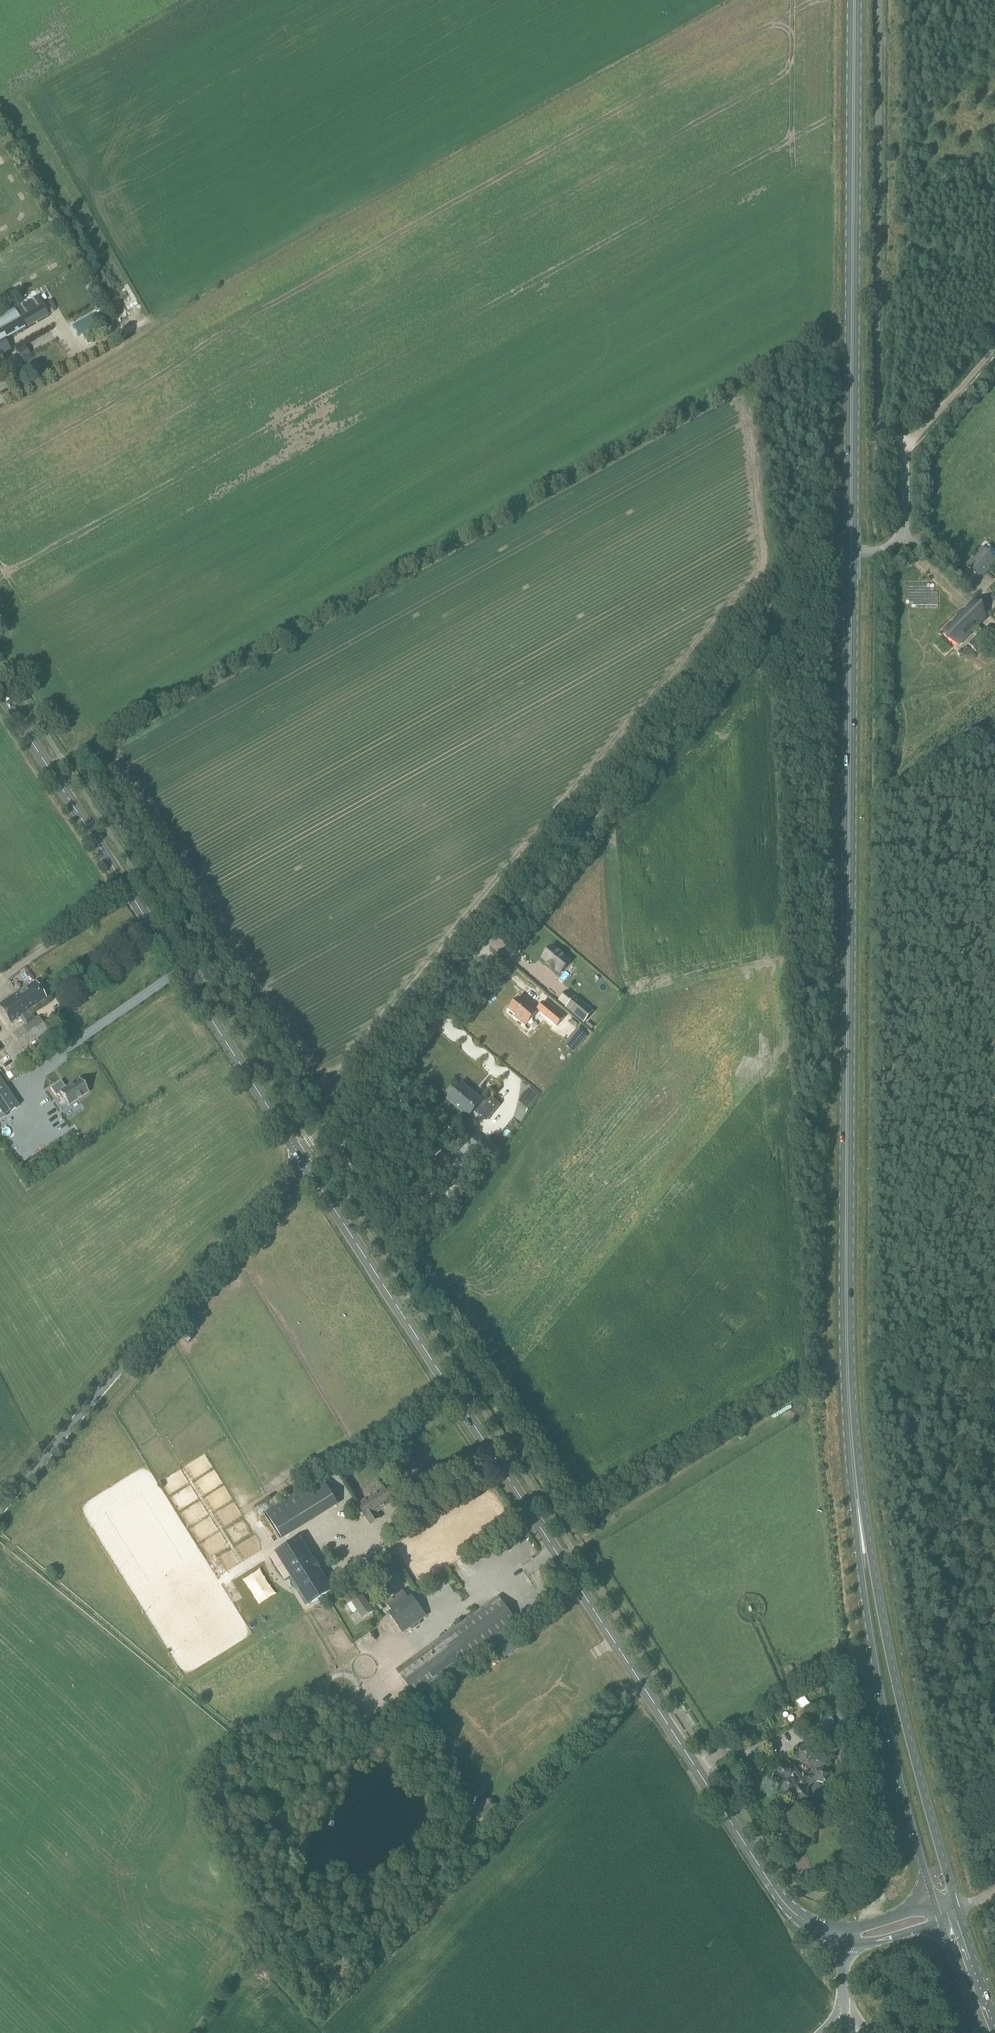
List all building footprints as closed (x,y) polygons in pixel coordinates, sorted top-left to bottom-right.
[(37,297),(0,318),(0,342),(47,314),(37,297)] [(96,313),(82,320),(86,326),(99,319),(96,313)] [(11,351),(4,339),(0,342),(0,357),(11,351)] [(983,547),(966,566),(980,579),(994,564),(994,559),(983,547)] [(978,635),(979,636),(981,634),(989,643),(988,645),(989,646),(994,641),(994,619),(978,635)] [(560,974),(570,961),(552,946),(542,958),(548,963),(547,964),(553,969),(554,968),(560,974)] [(35,1019),(29,1010),(46,999),(35,981),(0,1003),(0,1006),(11,1023),(21,1016),(26,1024),(12,1033),(22,1048),(48,1031),(38,1016),(35,1019)] [(525,1026),(537,1013),(519,997),(508,1010),(516,1016),(514,1017),(525,1026)] [(594,1012),(576,997),(566,1008),(584,1024),(594,1012)] [(546,1001),(540,1009),(561,1025),(567,1018),(546,1001)] [(18,1106),(0,1079),(0,1118),(18,1106)] [(60,1084),(49,1091),(55,1100),(59,1097),(68,1109),(88,1096),(78,1082),(65,1091),(60,1084)] [(491,1097),(482,1108),(479,1104),(482,1101),(461,1084),(448,1100),(469,1117),(474,1109),(478,1113),(477,1114),(487,1121),(501,1105),(491,1097)] [(189,1343),(194,1337),(189,1333),(184,1339),(189,1343)] [(266,1512),(282,1537),(337,1503),(322,1478),(266,1512)] [(393,1503),(384,1488),(358,1504),(359,1507),(357,1509),(363,1518),(365,1516),(371,1524),(380,1518),(377,1513),(393,1503)] [(299,1539),(277,1553),(310,1605),(331,1591),(318,1570),(320,1569),(315,1561),(313,1562),(299,1539)] [(393,1611),(389,1613),(403,1633),(426,1616),(412,1597),(409,1599),(403,1591),(387,1603),(393,1611)] [(373,1611),(362,1595),(352,1602),(363,1618),(373,1611)] [(498,1596),(396,1670),(417,1697),(519,1624),(498,1596)] [(362,1652),(369,1647),(365,1642),(358,1647),(362,1652)] [(819,1734),(833,1727),(828,1716),(813,1724),(819,1734)] [(776,1773),(782,1781),(782,1783),(780,1783),(779,1786),(780,1788),(782,1787),(782,1791),(792,1793),(798,1801),(807,1797),(807,1788),(817,1779),(826,1781),(832,1773),(825,1765),(824,1755),(815,1753),(808,1745),(799,1749),(800,1759),(809,1761),(816,1769),(816,1772),(809,1776),(804,1780),(793,1766),(790,1767),(781,1765),(776,1773)]
